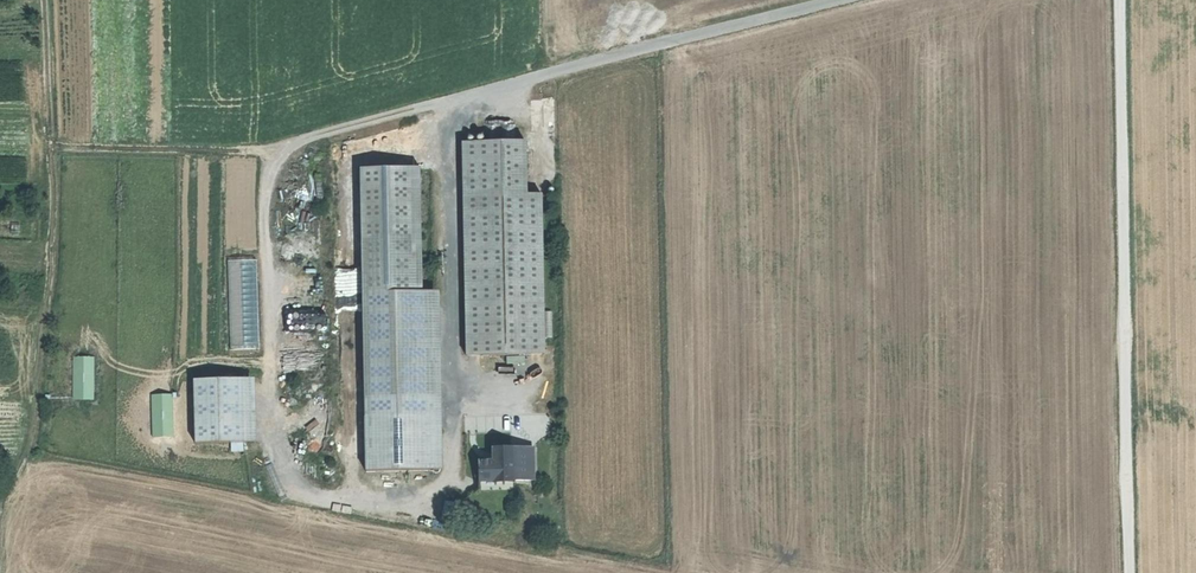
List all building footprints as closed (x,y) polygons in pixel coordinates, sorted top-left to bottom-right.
[(464,137),(465,190),(528,189),(527,137),(464,137)] [(365,472),(441,469),(437,292),(421,293),(417,169),(360,170),(365,472)] [(465,190),(467,350),(545,349),(544,189),(528,189),(465,190)] [(94,357),(74,357),(74,397),(94,397),(94,357)] [(255,439),(254,376),(193,378),(195,441),(255,439)] [(173,394),(151,394),(152,436),(173,436),(173,394)] [(480,456),(480,485),(515,485),(515,475),(535,475),(535,443),(495,442),(495,456),(480,456)]
